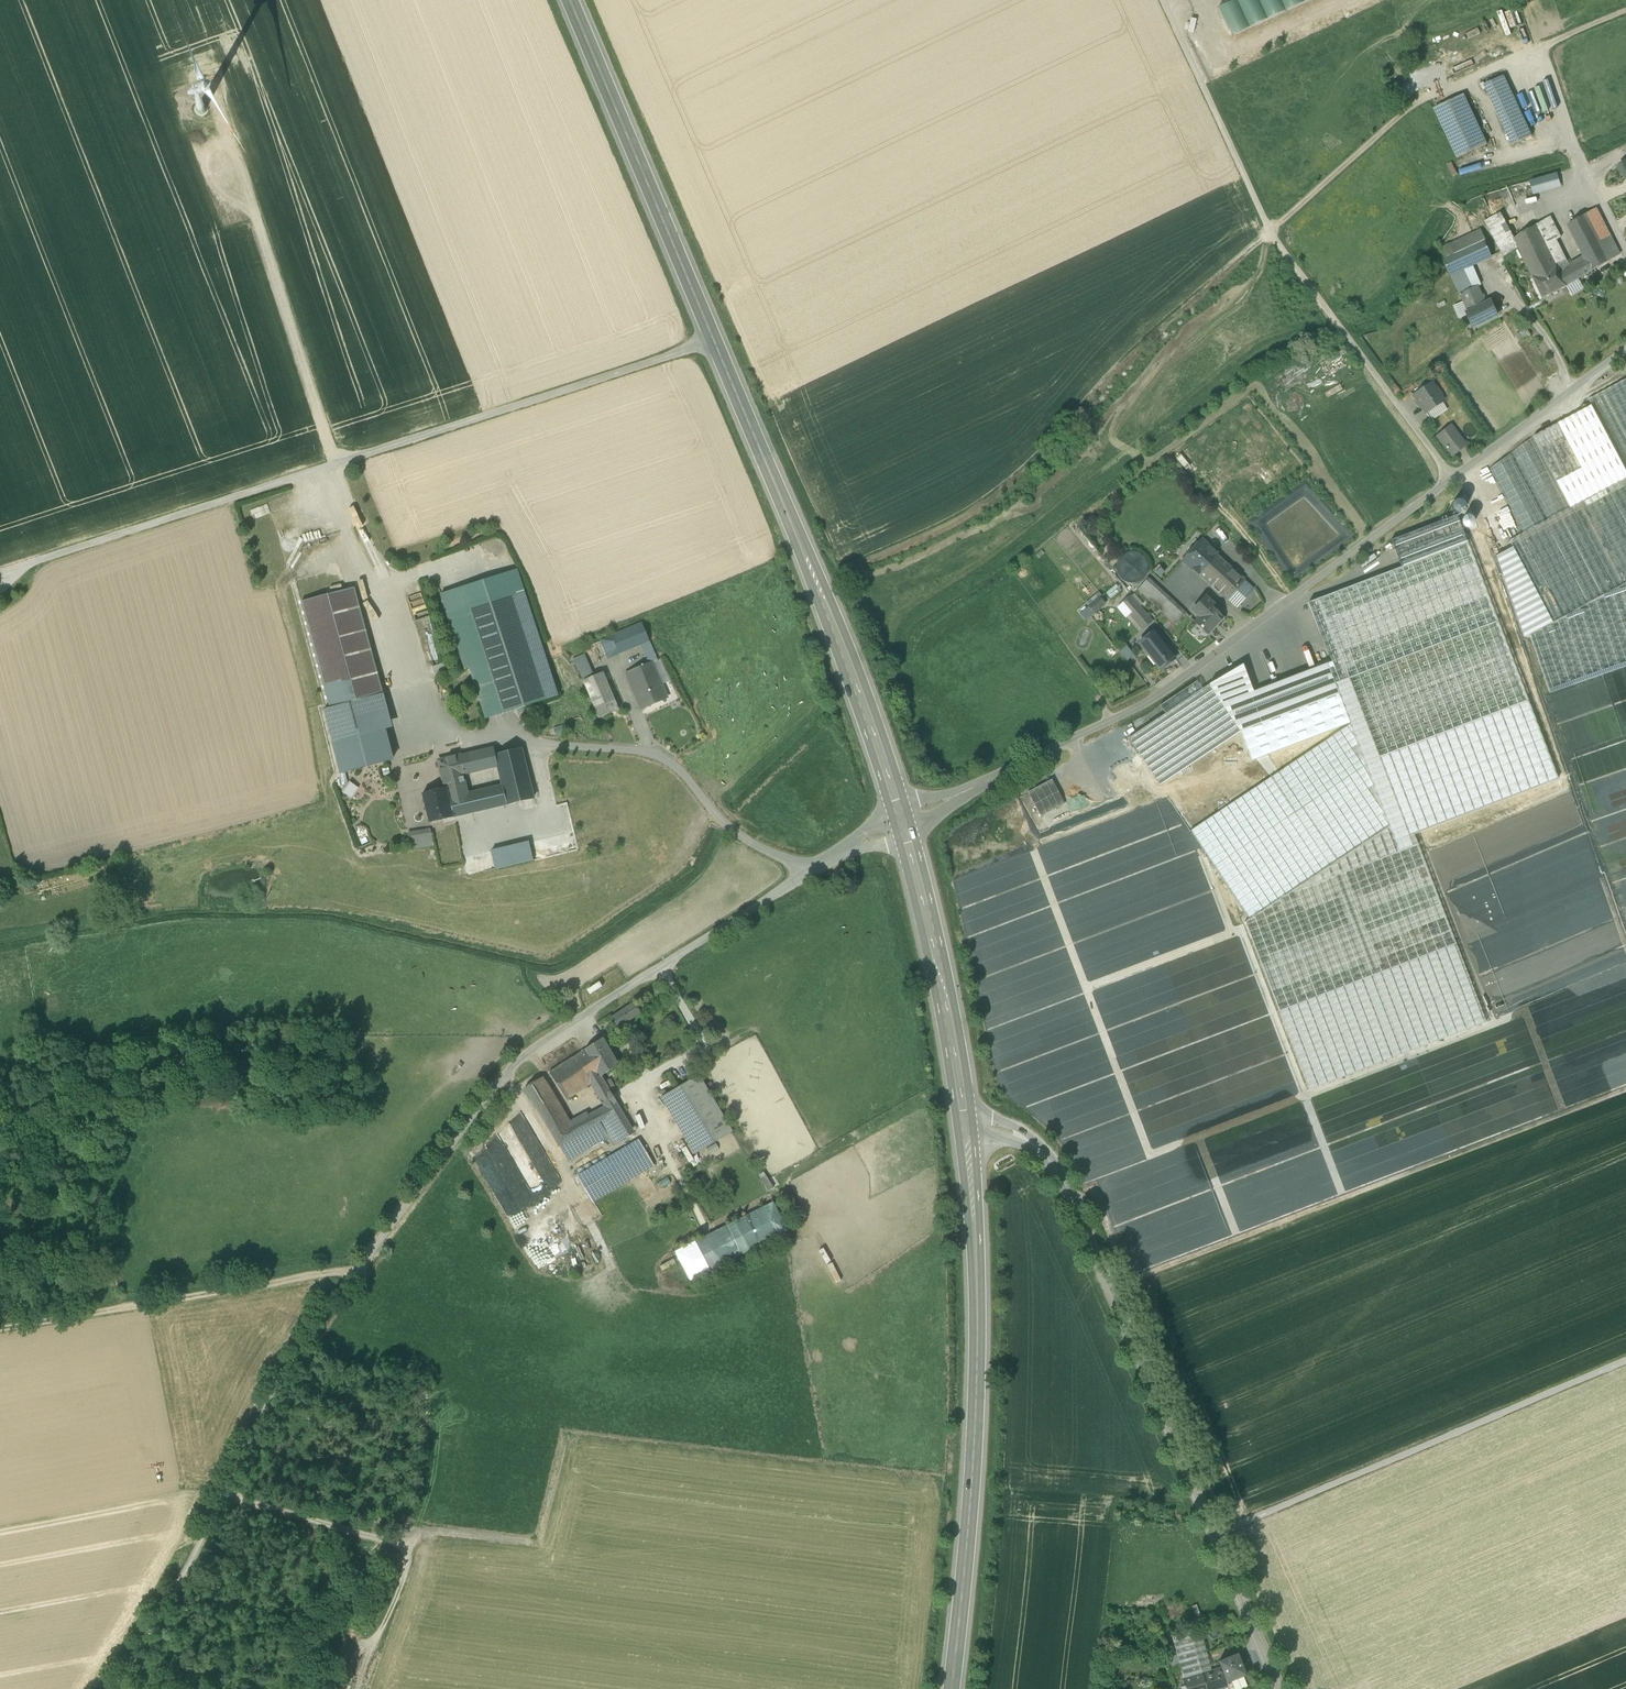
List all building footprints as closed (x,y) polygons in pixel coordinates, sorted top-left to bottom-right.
[(1218,8),(1231,36),(1310,0),(1235,0),(1218,8)] [(1196,21),(1190,20),(1188,33),(1193,34),(1196,21)] [(1451,74),(1467,68),(1463,57),(1447,63),(1451,74)] [(1532,136),(1504,76),(1484,86),(1512,145),(1532,136)] [(1487,145),(1464,95),(1434,109),(1457,159),(1487,145)] [(1618,167),(1625,180),(1625,163),(1625,162),(1618,167)] [(1545,177),(1530,181),(1534,194),(1549,190),(1545,177)] [(1537,201),(1510,211),(1512,217),(1539,207),(1537,201)] [(1586,215),(1567,226),(1585,260),(1591,272),(1609,261),(1586,215)] [(1550,217),(1514,238),(1519,248),(1533,278),(1567,261),(1556,240),(1561,237),(1550,217)] [(1512,240),(1503,223),(1489,229),(1503,257),(1519,248),(1514,238),(1512,240)] [(1483,241),(1445,259),(1451,275),(1462,270),(1490,257),(1483,241)] [(1567,261),(1533,278),(1543,298),(1566,286),(1591,272),(1585,260),(1571,269),(1567,261)] [(1471,290),(1466,277),(1462,270),(1451,275),(1460,294),(1471,290)] [(1486,304),(1479,286),(1471,290),(1460,294),(1468,313),(1467,313),(1473,327),(1497,315),(1491,302),(1490,302),(1490,303),(1486,304)] [(1589,399),(1592,406),(1533,438),(1512,453),(1548,520),(1545,521),(1510,454),(1489,469),(1523,533),(1509,541),(1552,623),(1529,635),(1549,693),(1625,667),(1625,379),(1589,399)] [(1431,384),(1413,396),(1425,414),(1443,401),(1440,398),(1441,395),(1436,388),(1434,388),(1431,384)] [(1465,446),(1450,426),(1436,437),(1451,457),(1465,446)] [(1183,453),(1177,457),(1185,468),(1191,464),(1183,453)] [(1245,580),(1201,540),(1183,561),(1227,600),(1245,580)] [(1149,574),(1150,568),(1149,561),(1145,556),(1140,552),(1133,551),(1127,553),(1122,556),(1118,562),(1117,568),(1118,574),(1122,580),(1127,583),(1134,584),(1140,583),(1145,579),(1149,574)] [(338,570),(295,581),(301,602),(344,591),(338,570)] [(1186,613),(1148,578),(1137,590),(1176,625),(1186,613)] [(1122,591),(1114,580),(1102,588),(1110,599),(1122,591)] [(1245,580),(1227,600),(1240,612),(1258,592),(1245,580)] [(344,591),(301,602),(329,708),(323,710),(332,745),(355,739),(381,732),(387,730),(387,729),(392,728),(354,588),(344,591)] [(523,591),(468,609),(502,714),(557,696),(523,591)] [(1084,601),(1093,613),(1106,604),(1097,591),(1084,601)] [(1139,606),(1130,596),(1125,600),(1134,611),(1139,606)] [(1212,604),(1205,597),(1192,611),(1199,617),(1194,622),(1208,635),(1223,618),(1210,606),(1212,604)] [(1134,611),(1125,600),(1119,606),(1128,616),(1129,615),(1134,611)] [(1134,611),(1129,615),(1142,630),(1152,621),(1139,606),(1134,611)] [(642,624),(611,637),(618,655),(649,642),(642,624)] [(1401,792),(1291,627),(1208,683),(1209,685),(1128,738),(1249,919),(1405,815),(1406,814),(1394,797),(1401,792)] [(1175,660),(1153,632),(1139,643),(1161,671),(1175,660)] [(611,637),(600,641),(608,659),(618,655),(611,637)] [(603,673),(593,677),(583,655),(573,660),(583,682),(599,718),(619,710),(603,673)] [(656,661),(626,673),(632,687),(640,684),(644,692),(661,685),(666,683),(660,669),(656,661)] [(661,685),(644,692),(640,684),(632,687),(641,709),(666,698),(661,685)] [(387,730),(381,732),(385,746),(391,744),(387,730)] [(381,732),(355,739),(359,753),(385,746),(381,732)] [(385,746),(359,753),(355,739),(332,745),(341,777),(365,772),(390,766),(385,746)] [(492,749),(475,753),(480,771),(496,768),(494,760),(495,760),(492,749)] [(495,760),(494,760),(496,768),(503,797),(505,805),(527,800),(516,754),(495,760)] [(467,755),(459,756),(463,775),(471,773),(467,755)] [(459,756),(438,761),(445,788),(446,788),(465,783),(463,775),(459,756)] [(1053,779),(1029,791),(1041,815),(1065,803),(1053,779)] [(343,792),(351,798),(358,788),(350,781),(343,792)] [(465,783),(446,788),(453,818),(505,805),(503,797),(501,798),(477,803),(473,781),(465,783)] [(445,788),(422,794),(429,824),(453,818),(446,788),(445,788)] [(1249,919),(1244,922),(1309,1087),(1486,1020),(1405,815),(1249,919)] [(430,829),(408,833),(410,850),(433,846),(431,833),(430,829)] [(491,850),(495,869),(534,861),(530,841),(491,850)] [(633,1003),(611,1018),(617,1029),(640,1013),(633,1003)] [(602,1038),(585,1050),(578,1054),(593,1082),(601,1076),(618,1065),(602,1038)] [(578,1054),(549,1073),(566,1100),(590,1084),(593,1082),(578,1054)] [(732,1132),(698,1075),(661,1098),(694,1155),(732,1132)] [(611,1094),(601,1076),(593,1082),(590,1084),(600,1100),(611,1094)] [(571,1125),(542,1077),(524,1089),(558,1145),(593,1125),(588,1116),(571,1125)] [(635,1133),(616,1102),(604,1108),(614,1125),(605,1131),(608,1136),(607,1136),(614,1146),(635,1133)] [(604,1108),(604,1107),(588,1116),(593,1125),(599,1122),(605,1131),(614,1125),(604,1108)] [(537,1196),(550,1189),(553,1177),(546,1161),(543,1162),(542,1160),(533,1158),(528,1160),(526,1155),(527,1152),(539,1145),(524,1116),(498,1130),(495,1142),(488,1140),(486,1147),(497,1167),(502,1168),(506,1166),(511,1167),(515,1165),(513,1175),(514,1177),(510,1195),(503,1193),(497,1196),(508,1217),(535,1204),(537,1196)] [(593,1125),(558,1145),(567,1160),(607,1136),(608,1136),(605,1131),(599,1122),(593,1125)] [(639,1141),(577,1177),(592,1202),(653,1165),(639,1141)] [(773,1202),(675,1252),(690,1281),(788,1232),(773,1202)] [(1203,1677),(1212,1674),(1199,1629),(1190,1632),(1202,1675),(1203,1677)] [(1190,1632),(1172,1637),(1184,1680),(1202,1675),(1190,1632)] [(1218,1661),(1222,1671),(1212,1674),(1203,1677),(1206,1688),(1227,1682),(1227,1683),(1231,1681),(1234,1688),(1242,1688),(1243,1687),(1245,1686),(1246,1684),(1243,1676),(1246,1675),(1237,1654),(1218,1661)] [(1184,1680),(1187,1688),(1206,1688),(1203,1677),(1202,1675),(1184,1680)]
